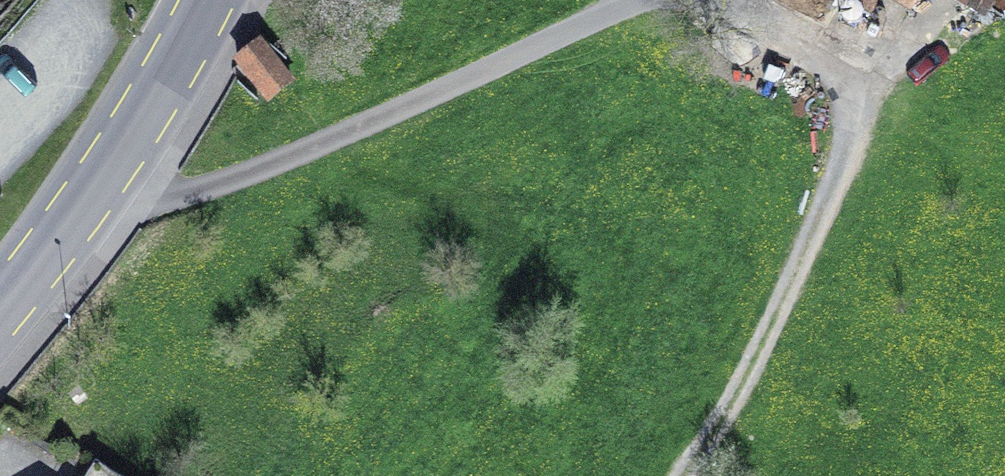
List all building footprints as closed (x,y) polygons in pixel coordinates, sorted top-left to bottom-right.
[(292,82),(261,43),(231,67),(262,106),(292,82)] [(99,467),(93,475),(114,475),(99,467)]
